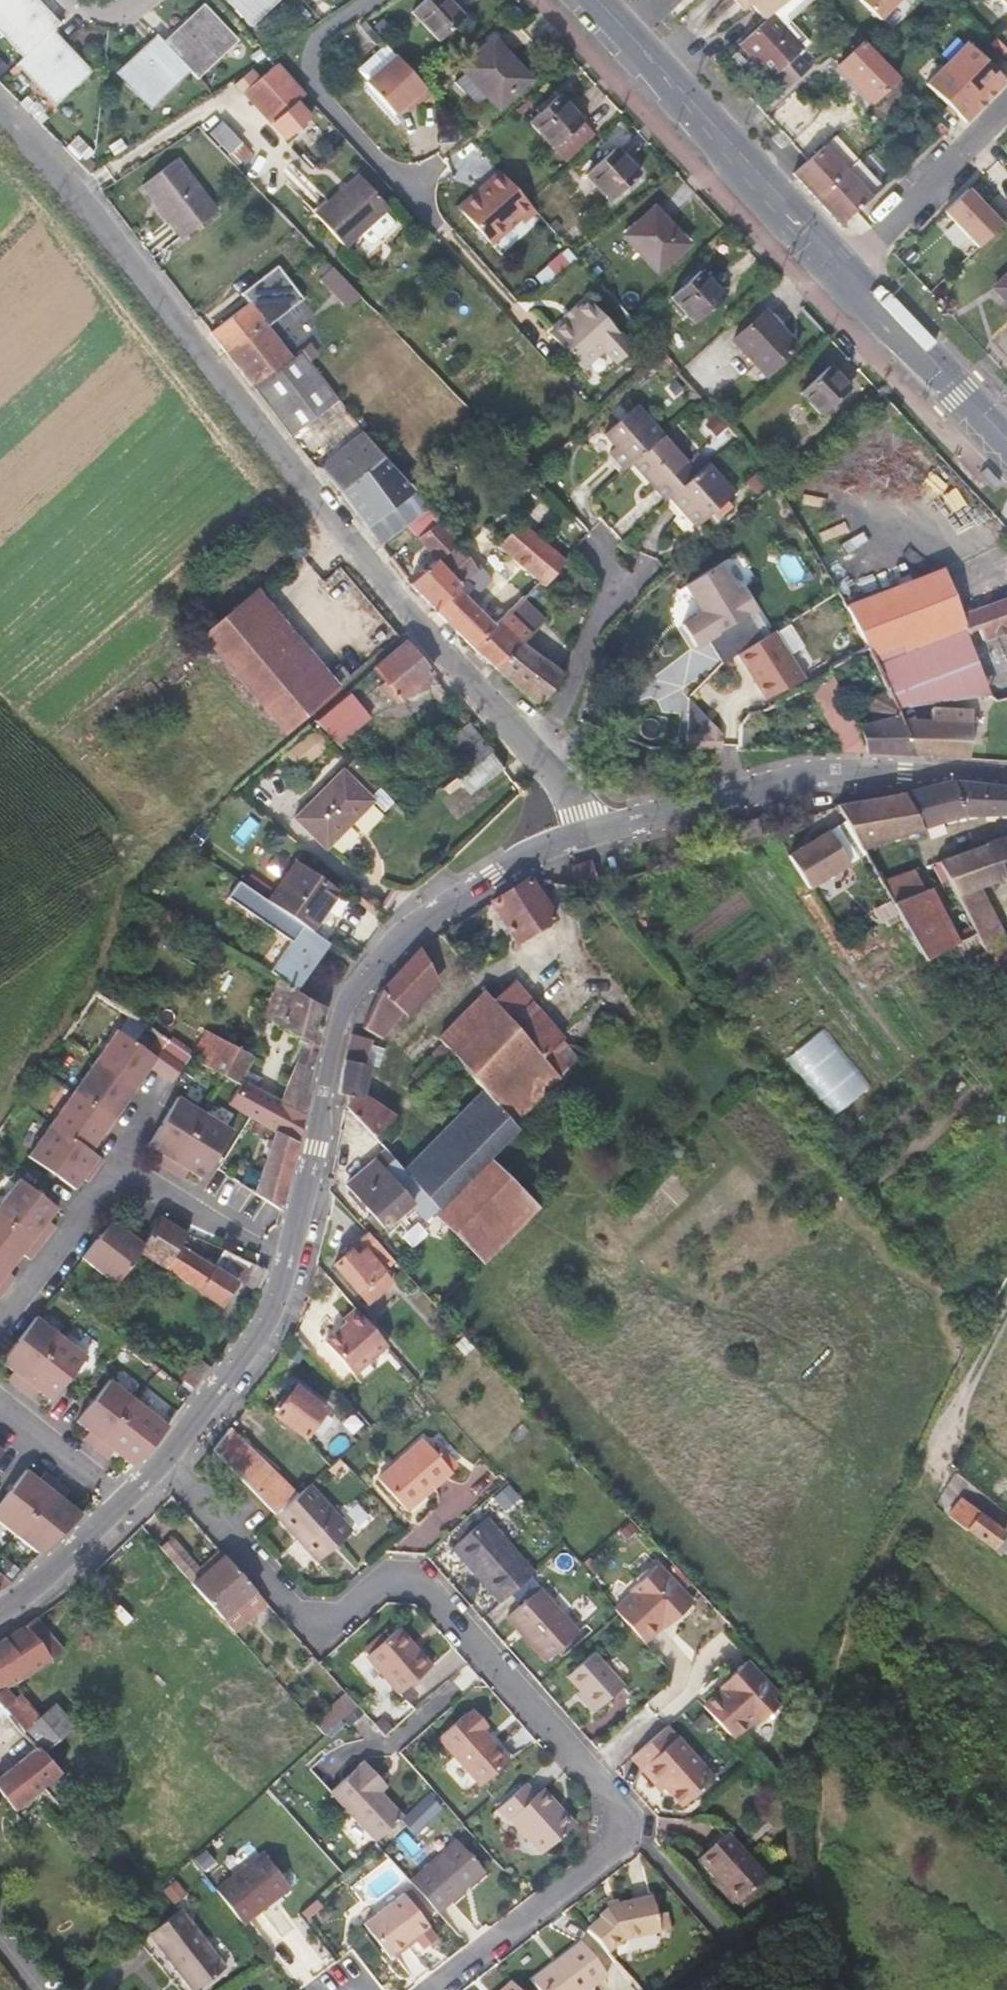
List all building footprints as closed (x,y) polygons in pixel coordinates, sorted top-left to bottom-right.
[(56,28),(30,0),(0,0),(0,42),(19,63),(48,36),(56,28)] [(250,24),(276,0),(227,0),(250,24)] [(462,19),(445,0),(424,0),(411,11),(438,40),(462,19)] [(737,1),(745,11),(752,5),(765,21),(790,0),(737,0),(737,1)] [(906,0),(861,0),(884,22),(906,0)] [(229,46),(198,11),(158,46),(185,74),(190,80),(229,46)] [(737,49),(767,84),(770,81),(796,59),(810,48),(780,13),(737,49)] [(51,111),(88,77),(48,36),(19,63),(12,70),(51,111)] [(158,46),(152,39),(112,74),(144,110),(185,74),(158,46)] [(1006,81),(965,40),(926,81),(967,122),(1006,81)] [(501,111),(532,82),(496,42),(464,70),(476,83),(465,93),(487,117),(497,107),(501,111)] [(840,65),(873,100),(898,77),(864,42),(840,65)] [(433,95),(397,55),(367,83),(395,116),(413,99),(420,107),(433,95)] [(796,59),(770,81),(781,94),(806,72),(796,59)] [(307,117),(295,103),(304,94),(277,65),(261,78),(253,69),(234,86),(242,95),(244,93),(285,138),(307,117)] [(554,98),(526,123),(565,165),(591,140),(554,98)] [(210,134),(228,152),(238,143),(220,124),(210,134)] [(942,124),(932,133),(938,140),(949,131),(942,124)] [(846,225),(878,196),(830,144),(798,174),(846,225)] [(604,209),(634,182),(610,155),(579,181),(604,209)] [(183,237),(217,211),(176,159),(142,185),(183,237)] [(489,183),(493,188),(460,217),(489,250),(523,219),(528,223),(539,213),(502,172),(489,183)] [(383,209),(353,176),(311,215),(341,248),(383,209)] [(457,213),(460,217),(493,188),(489,183),(457,213)] [(984,206),(968,190),(944,212),(979,246),(1006,220),(996,211),(992,215),(984,206)] [(984,206),(992,215),(996,211),(988,203),(984,206)] [(687,247),(655,209),(623,237),(656,274),(687,247)] [(552,283),(564,272),(555,263),(544,274),(552,283)] [(359,296),(329,265),(316,278),(345,308),(359,296)] [(732,297),(708,270),(678,297),(702,323),(732,297)] [(993,287),(1006,301),(1006,274),(993,287)] [(614,362),(631,346),(587,298),(549,331),(581,367),(601,349),(614,362)] [(253,388),(292,358),(249,303),(210,333),(253,388)] [(732,343),(763,378),(794,349),(764,315),(732,343)] [(253,388),(282,421),(328,385),(301,350),(292,358),(253,388)] [(801,396),(824,421),(853,396),(831,371),(801,396)] [(659,432),(661,430),(635,401),(604,429),(614,440),(607,447),(623,464),(630,458),(659,432)] [(428,508),(362,432),(319,466),(379,545),(407,524),(428,508)] [(667,494),(694,471),(659,432),(630,458),(664,497),(667,494)] [(695,525),(733,492),(705,461),(694,471),(667,494),(695,525)] [(407,524),(421,541),(442,523),(428,508),(407,524)] [(496,548),(497,549),(542,586),(565,560),(519,521),(496,548)] [(458,542),(442,523),(421,541),(436,559),(458,542)] [(433,608),(472,649),(493,627),(464,598),(472,590),(465,583),(477,572),(459,551),(458,542),(436,559),(457,587),(433,608)] [(457,587),(436,559),(408,583),(433,608),(457,587)] [(723,559),(684,584),(700,609),(679,622),(696,648),(756,610),(723,559)] [(961,613),(942,567),(847,605),(857,626),(867,649),(875,664),(888,693),(899,717),(900,720),(942,723),(909,649),(967,626),(961,613)] [(337,687),(331,680),(257,591),(202,637),(282,733),(337,687)] [(961,613),(967,626),(973,642),(973,644),(1006,632),(1006,596),(961,613)] [(472,649),(496,669),(519,645),(540,622),(519,601),(493,627),(472,649)] [(831,622),(837,637),(857,626),(847,605),(833,611),(831,622)] [(760,698),(806,680),(793,648),(801,645),(793,625),(739,646),(760,698)] [(820,646),(830,667),(867,649),(857,626),(837,637),(820,646)] [(973,644),(973,642),(946,653),(959,684),(985,673),(973,644)] [(403,643),(373,671),(398,700),(429,675),(403,643)] [(537,705),(563,678),(519,645),(496,669),(537,705)] [(875,664),(867,649),(830,667),(829,674),(808,684),(844,751),(881,754),(916,756),(900,720),(899,717),(861,728),(853,717),(833,688),(875,664)] [(342,670),(331,680),(337,687),(348,678),(342,670)] [(876,712),(853,717),(861,728),(899,717),(888,693),(871,699),(876,712)] [(345,694),(313,722),(336,745),(367,718),(345,694)] [(916,756),(967,759),(970,712),(950,712),(950,724),(942,723),(900,720),(916,756)] [(450,743),(462,758),(483,740),(471,726),(450,743)] [(492,751),(483,740),(462,758),(471,768),(492,751)] [(369,805),(363,798),(376,786),(354,763),(293,821),(319,848),(345,825),(346,826),(369,805)] [(860,848),(925,826),(952,821),(965,817),(1006,816),(1006,787),(953,781),(888,796),(837,805),(860,848)] [(194,827),(180,842),(191,850),(203,838),(194,827)] [(787,855),(806,889),(847,866),(827,832),(787,855)] [(939,862),(983,951),(974,956),(990,986),(1006,978),(1006,947),(981,887),(1006,879),(1006,838),(939,862)] [(244,886),(317,936),(342,899),(295,867),(275,895),(250,878),(244,886)] [(922,894),(913,872),(881,883),(925,961),(952,946),(926,893),(922,894)] [(517,942),(554,920),(530,879),(492,902),(502,919),(510,931),(517,942)] [(228,903),(273,934),(250,962),(277,978),(293,988),(328,944),(317,936),(244,886),(241,884),(228,903)] [(495,923),(503,935),(510,931),(502,919),(495,923)] [(419,951),(379,994),(399,1012),(428,977),(419,951)] [(293,988),(277,978),(261,1015),(303,1039),(278,1101),(236,1081),(226,1101),(240,1108),(295,1140),(324,1006),(323,1005),(293,988)] [(555,1044),(503,993),(487,1007),(493,1014),(540,1059),(555,1044)] [(378,1038),(399,1012),(379,994),(363,1027),(378,1038)] [(479,1000),(432,1045),(434,1049),(445,1060),(493,1014),(487,1007),(479,1000)] [(540,1059),(493,1014),(445,1060),(447,1062),(410,1098),(428,1117),(466,1080),(481,1096),(510,1124),(557,1078),(540,1059)] [(826,1027),(790,1054),(836,1113),(871,1085),(826,1027)] [(147,1065),(169,1080),(189,1051),(165,1036),(152,1055),(113,1029),(92,1060),(131,1087),(147,1065)] [(347,1097),(345,1109),(373,1141),(393,1120),(363,1098),(368,1070),(361,1067),(362,1065),(370,1048),(371,1045),(351,1036),(343,1065),(339,1096),(347,1097)] [(235,1080),(248,1053),(245,1051),(221,1039),(209,1064),(235,1080)] [(555,1044),(540,1059),(557,1078),(581,1055),(555,1044)] [(370,1048),(362,1065),(375,1070),(382,1053),(370,1048)] [(447,1062),(445,1060),(434,1049),(398,1085),(410,1098),(447,1062)] [(118,1106),(131,1087),(92,1060),(70,1091),(112,1120),(120,1108),(118,1106)] [(112,1120),(70,1091),(48,1123),(89,1151),(91,1147),(90,1147),(101,1131),(102,1133),(112,1120)] [(155,1129),(181,1146),(203,1111),(176,1095),(155,1129)] [(421,1193),(438,1212),(434,1216),(481,1263),(535,1208),(489,1159),(517,1133),(510,1124),(481,1096),(402,1172),(421,1193)] [(279,1208),(295,1140),(240,1108),(233,1121),(252,1133),(269,1141),(253,1179),(251,1178),(247,1177),(243,1185),(279,1208)] [(208,1163),(230,1128),(203,1111),(181,1146),(208,1163)] [(85,1180),(100,1159),(89,1151),(48,1123),(25,1156),(72,1188),(80,1177),(85,1180)] [(155,1160),(168,1168),(181,1146),(155,1129),(146,1143),(160,1152),(155,1160)] [(181,1146),(168,1168),(181,1176),(186,1168),(200,1177),(208,1163),(181,1146)] [(342,1190),(378,1231),(421,1193),(402,1172),(384,1153),(342,1190)] [(0,1196),(0,1220),(34,1246),(50,1225),(42,1219),(52,1206),(14,1177),(0,1196)] [(147,1237),(137,1252),(162,1268),(177,1245),(186,1232),(161,1217),(147,1237)] [(34,1246),(0,1220),(0,1268),(2,1270),(17,1252),(25,1258),(34,1246)] [(79,1257),(113,1284),(137,1252),(147,1237),(126,1221),(120,1229),(108,1220),(79,1257)] [(367,1286),(377,1298),(390,1287),(380,1275),(394,1263),(391,1260),(369,1237),(333,1268),(356,1295),(367,1286)] [(177,1245),(162,1268),(218,1305),(234,1282),(217,1271),(219,1267),(215,1263),(211,1267),(177,1245)] [(2,1270),(0,1268),(0,1290),(10,1276),(2,1270)] [(366,1307),(377,1298),(367,1286),(356,1295),(366,1307)] [(341,1325),(320,1344),(349,1377),(383,1347),(350,1311),(337,1322),(341,1325)] [(32,1316),(0,1358),(0,1363),(10,1372),(5,1379),(16,1388),(57,1336),(32,1316)] [(83,1355),(57,1336),(16,1388),(29,1398),(35,1390),(47,1400),(83,1355)] [(81,1438),(93,1447),(132,1398),(107,1378),(74,1420),(87,1430),(81,1438)] [(276,1415),(303,1437),(325,1410),(297,1388),(276,1415)] [(132,1398),(93,1447),(105,1457),(112,1449),(129,1463),(150,1444),(165,1423),(132,1398)] [(272,1513),(294,1495),(230,1429),(212,1451),(272,1513)] [(451,1475),(423,1441),(379,1478),(407,1512),(451,1475)] [(12,1532),(53,1479),(41,1469),(35,1477),(22,1467),(0,1495),(0,1522),(12,1532)] [(53,1479),(12,1532),(37,1551),(79,1512),(59,1496),(65,1489),(53,1479)] [(299,1536),(317,1558),(349,1531),(308,1483),(294,1495),(272,1513),(295,1539),(299,1536)] [(970,1527),(993,1546),(991,1549),(1003,1558),(1006,1552),(1006,1539),(1003,1535),(1005,1532),(981,1513),(970,1527)] [(500,1600),(536,1568),(487,1515),(452,1545),(500,1600)] [(299,1536),(295,1539),(314,1560),(317,1558),(299,1536)] [(265,1602),(224,1555),(204,1572),(200,1567),(174,1538),(162,1548),(233,1629),(265,1602)] [(200,1567),(204,1572),(224,1555),(219,1550),(200,1567)] [(670,1611),(673,1615),(691,1600),(656,1562),(630,1585),(632,1588),(612,1607),(641,1640),(662,1620),(661,1619),(670,1611)] [(575,1632),(537,1588),(505,1617),(544,1661),(575,1632)] [(5,1687),(62,1652),(36,1618),(24,1627),(2,1640),(0,1641),(0,1704),(1,1705),(12,1698),(5,1687)] [(398,1630),(366,1656),(399,1693),(431,1667),(398,1630)] [(593,1651),(567,1674),(596,1708),(622,1685),(593,1651)] [(731,1736),(750,1718),(756,1724),(778,1704),(772,1697),(777,1692),(745,1659),(728,1675),(732,1680),(722,1689),(721,1688),(702,1705),(731,1736)] [(329,1693),(335,1701),(312,1720),(323,1732),(355,1704),(338,1686),(329,1693)] [(75,1724),(58,1703),(41,1715),(58,1736),(75,1724)] [(4,1730),(14,1721),(1,1705),(0,1704),(0,1725),(4,1730)] [(437,1734),(481,1783),(508,1760),(479,1727),(484,1723),(470,1708),(465,1712),(464,1710),(437,1734)] [(114,1810),(134,1794),(75,1724),(58,1736),(41,1715),(21,1729),(37,1747),(59,1773),(79,1797),(94,1786),(114,1810)] [(684,1800),(714,1773),(678,1732),(641,1764),(654,1779),(661,1774),(684,1800)] [(15,1807),(59,1773),(37,1747),(0,1776),(0,1787),(15,1807)] [(380,1777),(365,1761),(333,1791),(375,1839),(403,1814),(381,1791),(374,1783),(380,1777)] [(387,1785),(380,1777),(374,1783),(381,1791),(387,1785)] [(495,1806),(506,1818),(509,1815),(541,1850),(571,1822),(557,1806),(554,1808),(536,1788),(534,1790),(524,1780),(495,1806)] [(404,1817),(417,1829),(442,1803),(430,1791),(404,1817)] [(699,1856),(739,1901),(768,1876),(728,1830),(699,1856)] [(485,1868),(457,1837),(410,1879),(437,1910),(485,1868)] [(291,1888),(264,1853),(217,1889),(245,1925),(291,1888)] [(429,1922),(405,1890),(365,1921),(391,1954),(429,1922)] [(625,1936),(658,1932),(653,1897),(618,1902),(619,1905),(609,1906),(600,1914),(602,1916),(587,1928),(607,1951),(625,1936)] [(147,1932),(192,1989),(222,1966),(177,1909),(176,1910),(149,1930),(147,1932)] [(542,1989),(588,1989),(607,1975),(582,1942),(534,1979),(542,1989)] [(513,1982),(504,1989),(521,1989),(513,1982)]
